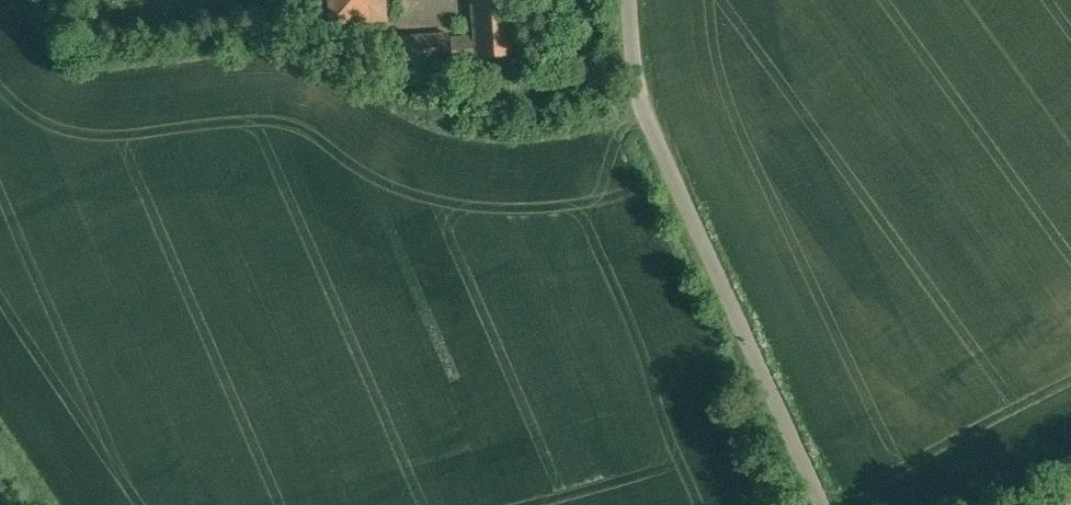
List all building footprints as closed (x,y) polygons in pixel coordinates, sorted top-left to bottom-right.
[(332,22),(383,19),(382,0),(331,0),(332,22)] [(479,56),(517,53),(512,0),(474,0),(479,56)] [(448,34),(396,37),(398,62),(450,59),(448,34)] [(471,38),(453,39),(454,58),(472,57),(471,38)]
